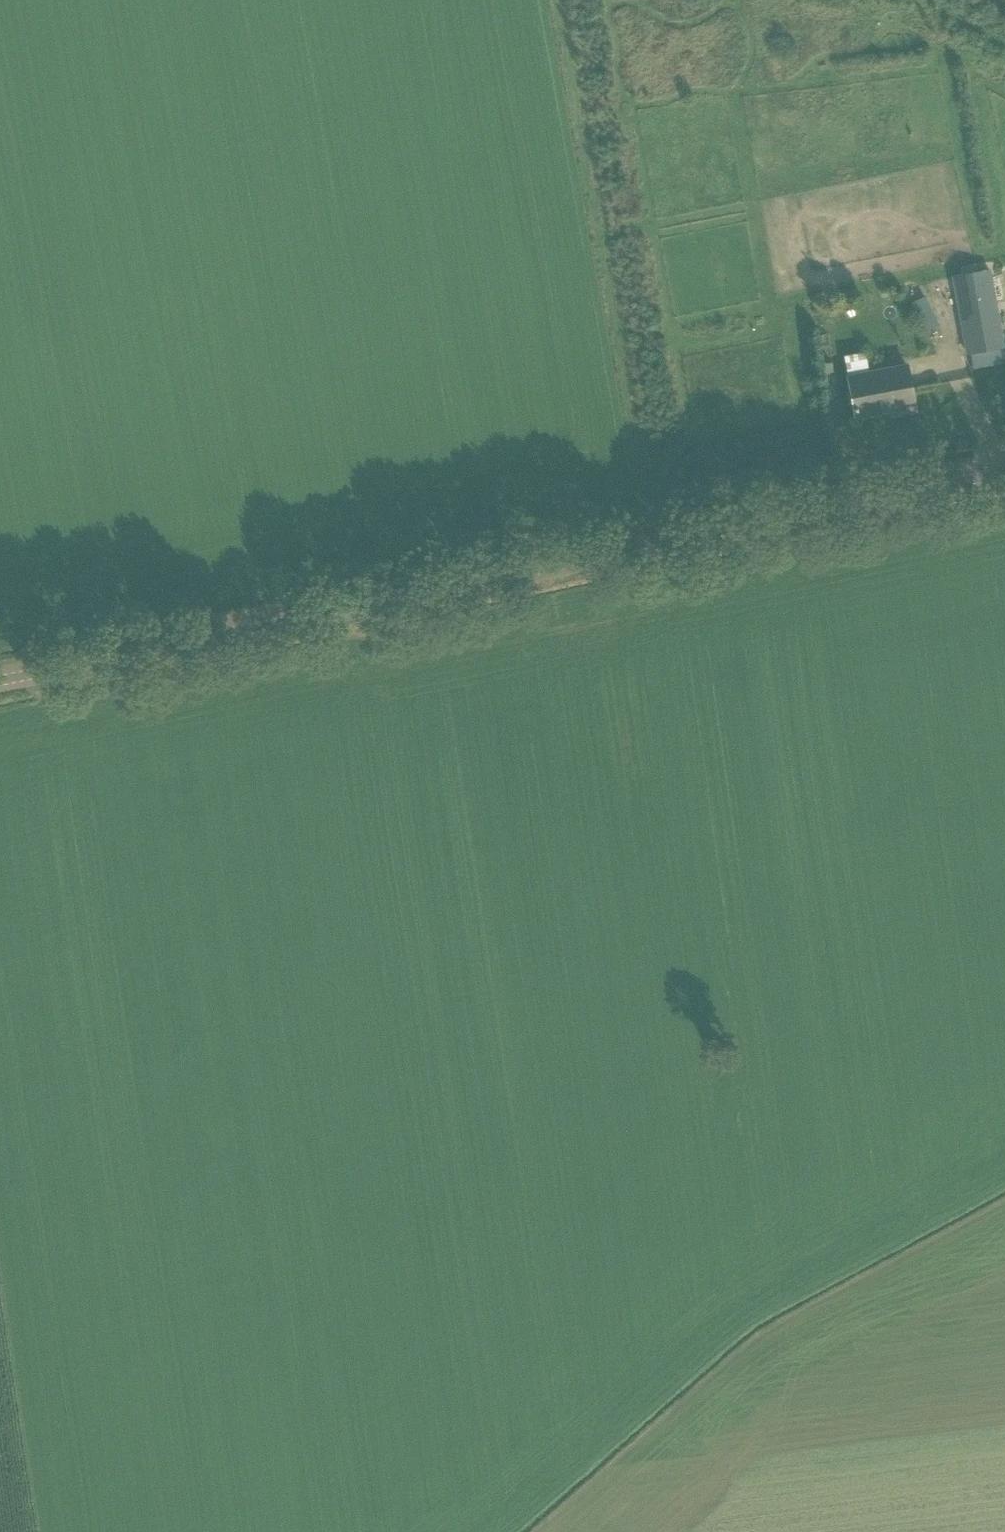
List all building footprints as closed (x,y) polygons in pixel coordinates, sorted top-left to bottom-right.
[(954,277),(964,335),(967,355),(970,354),(999,349),(1003,348),(989,271),(954,277)] [(1001,363),(999,349),(970,354),(972,368),(1001,363)] [(915,412),(906,365),(847,377),(855,418),(913,407),(914,412),(915,412)]
